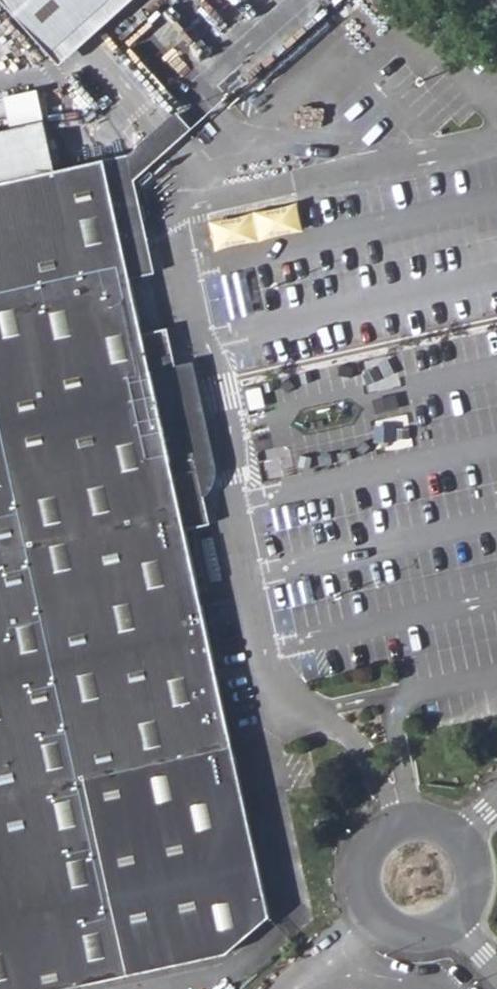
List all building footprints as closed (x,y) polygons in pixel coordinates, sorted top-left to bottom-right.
[(55,60),(123,0),(0,0),(55,60)] [(55,174),(45,127),(0,136),(0,186),(55,174)] [(231,952),(271,915),(234,747),(187,529),(182,503),(206,499),(170,332),(145,337),(133,282),(113,188),(137,183),(156,165),(140,148),(130,158),(55,174),(0,186),(0,988),(61,988),(231,952)] [(113,188),(133,282),(157,277),(137,183),(113,188)] [(212,524),(206,499),(182,503),(187,529),(212,524)]
